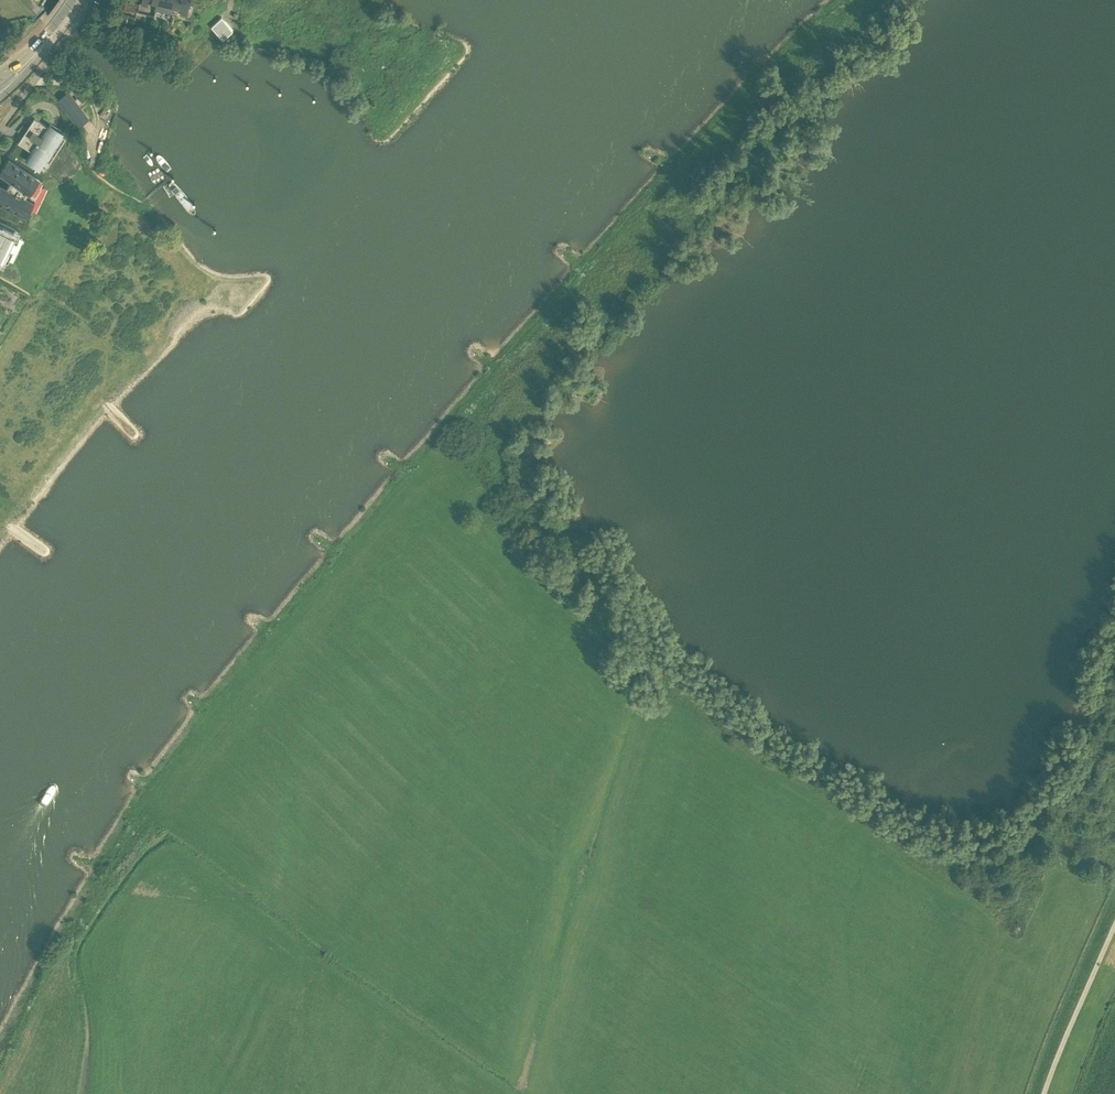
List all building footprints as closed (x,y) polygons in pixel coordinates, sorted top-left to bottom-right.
[(175,8),(181,9),(180,13),(187,15),(190,0),(177,0),(175,8)] [(118,19),(127,21),(128,14),(120,13),(118,19)] [(222,17),(211,26),(223,39),(233,29),(222,17)] [(90,87),(91,86),(93,85),(95,84),(88,75),(83,78),(90,87)] [(89,117),(69,91),(58,100),(79,125),(89,117)] [(66,138),(61,135),(63,131),(50,122),(47,126),(35,118),(28,128),(30,129),(27,134),(25,132),(18,143),(31,151),(26,159),(40,168),(45,160),(50,163),(66,138)] [(11,180),(7,187),(0,184),(0,185),(0,204),(27,216),(42,185),(37,183),(40,179),(42,180),(43,180),(9,157),(0,171),(0,173),(11,180)] [(21,230),(0,220),(0,264),(4,266),(21,230)]
